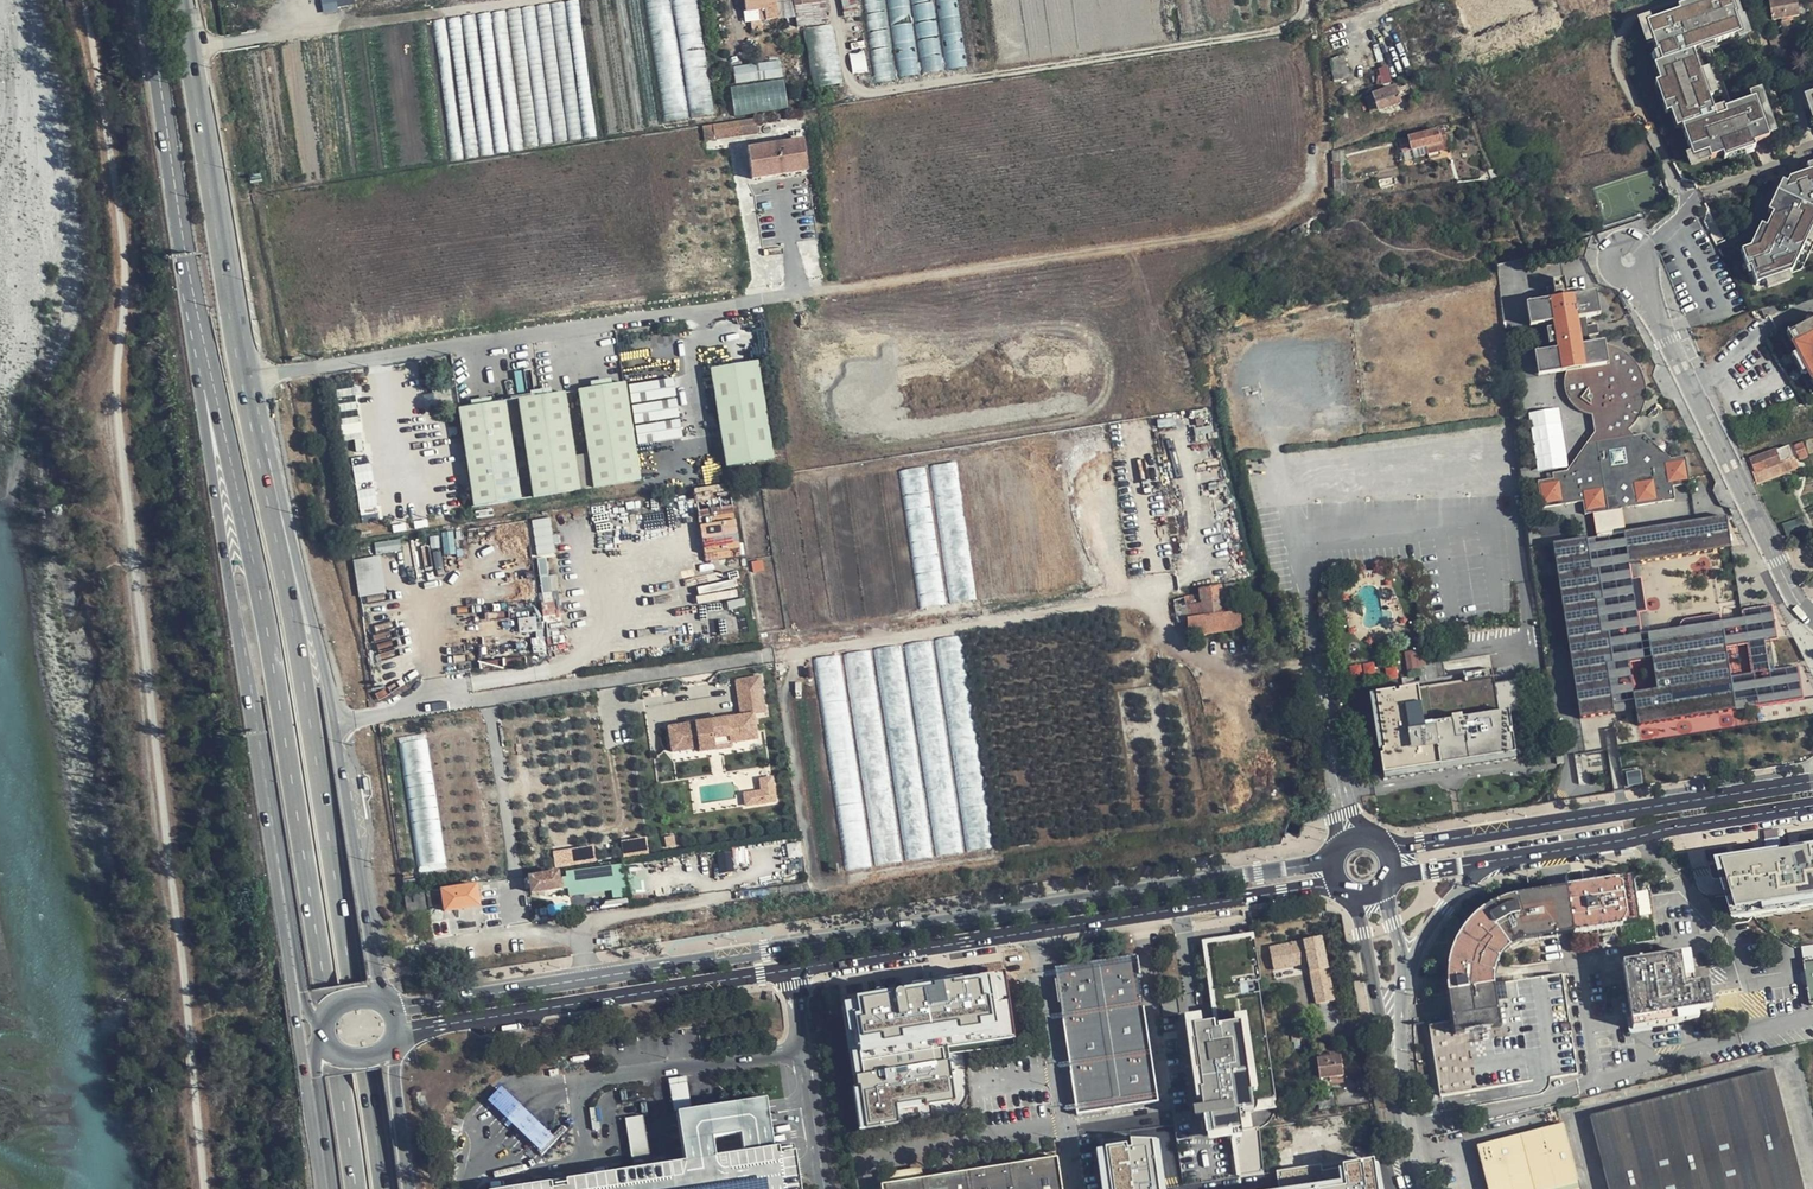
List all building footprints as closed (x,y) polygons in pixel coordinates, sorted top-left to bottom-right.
[(775,3),(775,0),(743,0),(745,12),(776,8),(775,3)] [(835,27),(835,23),(831,24),(827,1),(825,2),(824,0),(775,0),(775,3),(793,1),(797,29),(798,33),(803,32),(813,92),(845,87),(835,27)] [(867,10),(883,8),(882,0),(866,0),(867,10)] [(1776,1),(1770,2),(1771,20),(1797,17),(1795,0),(1775,0),(1776,1)] [(1719,4),(1720,8),(1725,6),(1737,45),(1732,47),(1734,50),(1742,47),(1727,2),(1719,4)] [(1732,47),(1737,45),(1725,6),(1720,8),(1705,12),(1673,23),(1655,29),(1653,30),(1658,45),(1662,58),(1666,70),(1659,71),(1658,67),(1656,73),(1675,128),(1682,126),(1693,157),(1693,159),(1710,154),(1712,161),(1725,156),(1753,147),(1770,141),(1768,138),(1756,102),(1754,103),(1716,116),(1710,97),(1703,77),(1697,59),(1732,47)] [(1672,19),(1673,23),(1705,12),(1704,8),(1672,19)] [(1340,92),(1379,80),(1375,66),(1350,74),(1349,66),(1345,67),(1344,55),(1348,53),(1346,19),(1328,19),(1332,78),(1337,78),(1340,92)] [(1652,47),(1658,45),(1653,30),(1655,29),(1653,23),(1645,26),(1652,47)] [(874,46),(877,80),(894,79),(890,44),(874,46)] [(667,120),(714,114),(706,46),(682,49),(684,71),(662,73),(667,120)] [(1375,66),(1379,80),(1381,84),(1416,73),(1408,48),(1373,58),(1375,66)] [(1662,58),(1656,60),(1658,67),(1659,71),(1666,70),(1662,58)] [(732,85),(735,114),(788,108),(783,59),(734,65),(736,84),(732,85)] [(1709,75),(1703,77),(1710,97),(1715,96),(1709,75)] [(1400,104),(1399,98),(1410,95),(1406,86),(1374,95),(1379,111),(1400,104)] [(1753,100),(1754,103),(1756,102),(1768,138),(1774,136),(1761,97),(1753,100)] [(1812,103),(1812,101),(1804,104),(1811,123),(1812,122),(1812,114),(1809,104),(1812,103)] [(758,135),(758,134),(756,120),(702,128),(703,135),(745,129),(746,136),(758,135)] [(811,140),(808,126),(758,134),(758,135),(746,136),(748,149),(802,141),(808,140),(811,140)] [(1440,144),(1438,133),(1410,140),(1412,151),(1440,144)] [(813,171),(808,140),(802,141),(807,172),(813,171)] [(802,141),(748,149),(746,149),(751,180),(807,172),(802,141)] [(1755,152),(1753,147),(1725,156),(1726,161),(1755,152)] [(1692,167),(1712,161),(1710,154),(1693,159),(1693,157),(1689,159),(1692,167)] [(1746,254),(1751,270),(1754,269),(1760,287),(1785,279),(1812,224),(1812,173),(1790,181),(1792,185),(1788,184),(1773,213),(1766,226),(1753,251),(1746,254)] [(1773,213),(1788,184),(1783,181),(1768,210),(1773,213)] [(1748,249),(1753,251),(1766,226),(1761,224),(1748,249)] [(1785,279),(1795,276),(1812,242),(1812,224),(1785,279)] [(1568,290),(1567,279),(1554,281),(1556,292),(1568,290)] [(1585,513),(1609,509),(1607,496),(1621,493),(1622,496),(1623,498),(1625,500),(1626,502),(1627,503),(1628,504),(1629,505),(1630,505),(1632,505),(1632,506),(1635,505),(1675,499),(1673,485),(1690,483),(1685,453),(1671,456),(1644,433),(1634,435),(1629,427),(1636,419),(1641,410),(1645,398),(1646,391),(1646,385),(1645,384),(1642,372),(1639,365),(1634,358),(1628,352),(1621,348),(1615,345),(1607,344),(1596,344),(1595,335),(1603,334),(1600,320),(1592,321),(1591,315),(1603,313),(1599,289),(1529,300),(1533,324),(1557,320),(1558,326),(1549,328),(1552,342),(1560,341),(1562,353),(1539,357),(1542,374),(1569,370),(1569,380),(1569,387),(1571,394),(1574,400),(1578,406),(1585,411),(1595,415),(1603,418),(1605,432),(1574,469),(1564,471),(1564,473),(1562,473),(1562,474),(1541,477),(1545,504),(1583,498),(1585,513)] [(1795,331),(1801,342),(1795,346),(1812,379),(1812,321),(1795,331)] [(1795,331),(1783,338),(1812,394),(1812,379),(1795,346),(1801,342),(1795,331)] [(771,459),(758,362),(711,368),(724,465),(771,459)] [(631,383),(632,401),(676,397),(675,379),(631,383)] [(638,481),(624,384),(580,390),(594,488),(638,481)] [(577,490),(563,393),(517,399),(533,497),(577,490)] [(520,500),(504,402),(459,409),(474,507),(520,500)] [(668,431),(643,434),(644,442),(683,438),(681,421),(667,423),(668,431)] [(1801,464),(1811,460),(1806,443),(1796,447),(1801,464)] [(1795,474),(1791,462),(1786,451),(1791,449),(1792,448),(1791,446),(1751,461),(1762,486),(1795,474)] [(1786,451),(1791,462),(1796,460),(1791,449),(1786,451)] [(356,484),(375,481),(371,462),(353,465),(356,484)] [(977,598),(957,462),(932,465),(952,602),(977,598)] [(946,603),(926,466),(901,470),(921,607),(946,603)] [(358,490),(363,522),(381,519),(376,487),(358,490)] [(1607,496),(1609,509),(1613,536),(1639,532),(1635,505),(1632,506),(1632,505),(1630,505),(1629,505),(1628,504),(1627,503),(1626,502),(1625,500),(1623,498),(1622,496),(1621,493),(1607,496)] [(1804,517),(1784,523),(1787,535),(1808,529),(1804,517)] [(552,518),(534,519),(536,554),(555,552),(552,518)] [(355,558),(359,596),(386,593),(382,556),(355,558)] [(541,571),(545,618),(562,617),(558,574),(549,575),(548,570),(541,571)] [(1223,595),(1221,588),(1201,591),(1202,596),(1174,602),(1180,623),(1188,621),(1191,638),(1241,628),(1239,613),(1241,612),(1237,593),(1223,595)] [(1295,619),(1287,620),(1291,639),(1299,638),(1295,619)] [(1291,639),(1287,620),(1280,621),(1284,640),(1291,639)] [(937,639),(968,853),(994,849),(962,635),(937,639)] [(906,644),(937,858),(964,854),(932,640),(906,644)] [(876,648),(907,862),(932,859),(902,644),(876,648)] [(844,653),(877,867),(903,863),(871,649),(844,653)] [(815,658),(847,874),(873,870),(841,654),(815,658)] [(758,675),(732,678),(738,712),(750,710),(763,708),(758,675)] [(1498,712),(1493,676),(1376,691),(1383,748),(1384,753),(1379,754),(1381,770),(1503,754),(1498,712)] [(1376,691),(1370,692),(1379,748),(1383,748),(1376,691)] [(738,712),(665,724),(669,749),(696,744),(697,749),(731,744),(730,739),(754,735),(750,710),(738,712)] [(1508,711),(1498,712),(1503,754),(1381,770),(1383,778),(1514,759),(1511,736),(1507,736),(1506,731),(1511,730),(1508,711)] [(696,744),(669,749),(670,759),(756,746),(754,735),(730,739),(731,744),(697,749),(696,744)] [(447,862),(428,739),(401,744),(420,866),(447,862)] [(1629,785),(1643,783),(1640,771),(1627,773),(1629,785)] [(763,790),(745,793),(747,806),(778,802),(774,777),(762,779),(763,790)] [(625,856),(650,851),(647,836),(622,841),(625,856)] [(1717,856),(1733,917),(1812,904),(1812,841),(1717,856)] [(596,845),(555,849),(556,866),(597,862),(596,845)] [(571,869),(572,893),(626,889),(624,865),(571,869)] [(634,867),(634,888),(647,888),(647,867),(634,867)] [(558,888),(556,874),(529,878),(531,893),(558,888)] [(1444,1111),(1519,1101),(1531,1099),(1540,1094),(1549,1088),(1555,1080),(1579,1076),(1566,976),(1499,985),(1498,977),(1498,970),(1500,961),(1504,954),(1511,947),(1515,944),(1519,943),(1638,926),(1631,879),(1509,896),(1498,900),(1493,903),(1479,912),(1473,917),(1468,924),(1458,938),(1451,955),(1448,966),(1447,976),(1448,985),(1454,1021),(1432,1026),(1444,1111)] [(426,892),(427,896),(442,894),(445,911),(478,906),(475,885),(442,890),(441,890),(426,892)] [(1324,936),(1302,940),(1307,964),(1315,1006),(1337,1002),(1324,936)] [(1307,964),(1302,940),(1268,946),(1273,971),(1307,964)] [(1255,941),(1207,947),(1218,1032),(1200,1034),(1212,1135),(1231,1133),(1237,1177),(1259,1174),(1251,1111),(1278,1107),(1255,941)] [(1159,1104),(1137,957),(1056,970),(1078,1116),(1159,1104)] [(1690,990),(1686,957),(1619,966),(1628,1031),(1710,1021),(1705,989),(1690,990)] [(1804,963),(1810,1006),(1812,1006),(1812,961),(1804,963)] [(843,998),(861,1129),(898,1124),(896,1110),(954,1103),(947,1052),(1014,1043),(1005,976),(843,998)] [(1212,1135),(1200,1034),(1187,1035),(1200,1137),(1212,1135)] [(1340,1057),(1317,1060),(1320,1080),(1343,1076),(1340,1057)] [(1776,1070),(1591,1117),(1609,1188),(1807,1188),(1776,1070)] [(686,1076),(668,1078),(671,1103),(689,1100),(686,1076)] [(504,1089),(498,1084),(484,1099),(488,1103),(496,1110),(501,1115),(513,1125),(517,1129),(522,1133),(528,1139),(542,1124),(537,1119),(531,1114),(526,1109),(515,1099),(509,1093),(504,1089)] [(1338,1107),(1336,1094),(1319,1097),(1321,1109),(1338,1107)] [(796,1142),(775,1146),(773,1137),(769,1107),(767,1096),(676,1110),(684,1160),(537,1183),(514,1186),(496,1188),(803,1188),(796,1142)] [(641,1113),(623,1116),(630,1158),(648,1155),(641,1113)] [(1172,1117),(1086,1130),(1097,1188),(1383,1188),(1377,1163),(1183,1187),(1172,1117)] [(1565,1123),(1478,1145),(1489,1188),(1581,1188),(1565,1123)] [(1297,1135),(1297,1150),(1322,1150),(1322,1135),(1297,1135)] [(1057,1161),(881,1188),(1061,1188),(1057,1161)]
